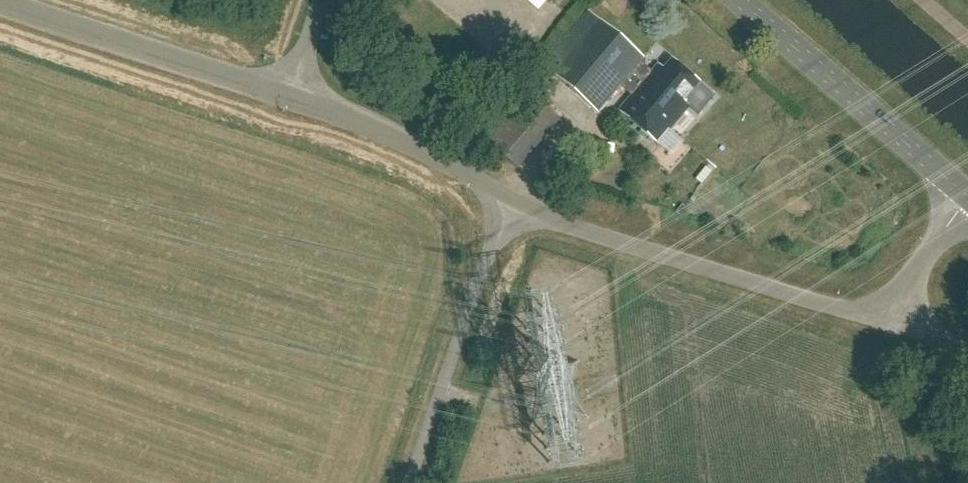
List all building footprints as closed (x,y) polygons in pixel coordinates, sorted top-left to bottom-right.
[(620,86),(627,91),(646,68),(640,62),(645,57),(589,11),(551,57),(563,67),(555,77),(598,113),(620,86)] [(653,73),(646,68),(627,91),(633,97),(622,111),(660,143),(692,106),(685,100),(701,81),(675,59),(668,67),(662,63),(653,73)] [(557,120),(521,89),(480,137),(517,168),(557,120)] [(552,432),(553,463),(581,462),(580,430),(552,432)]
